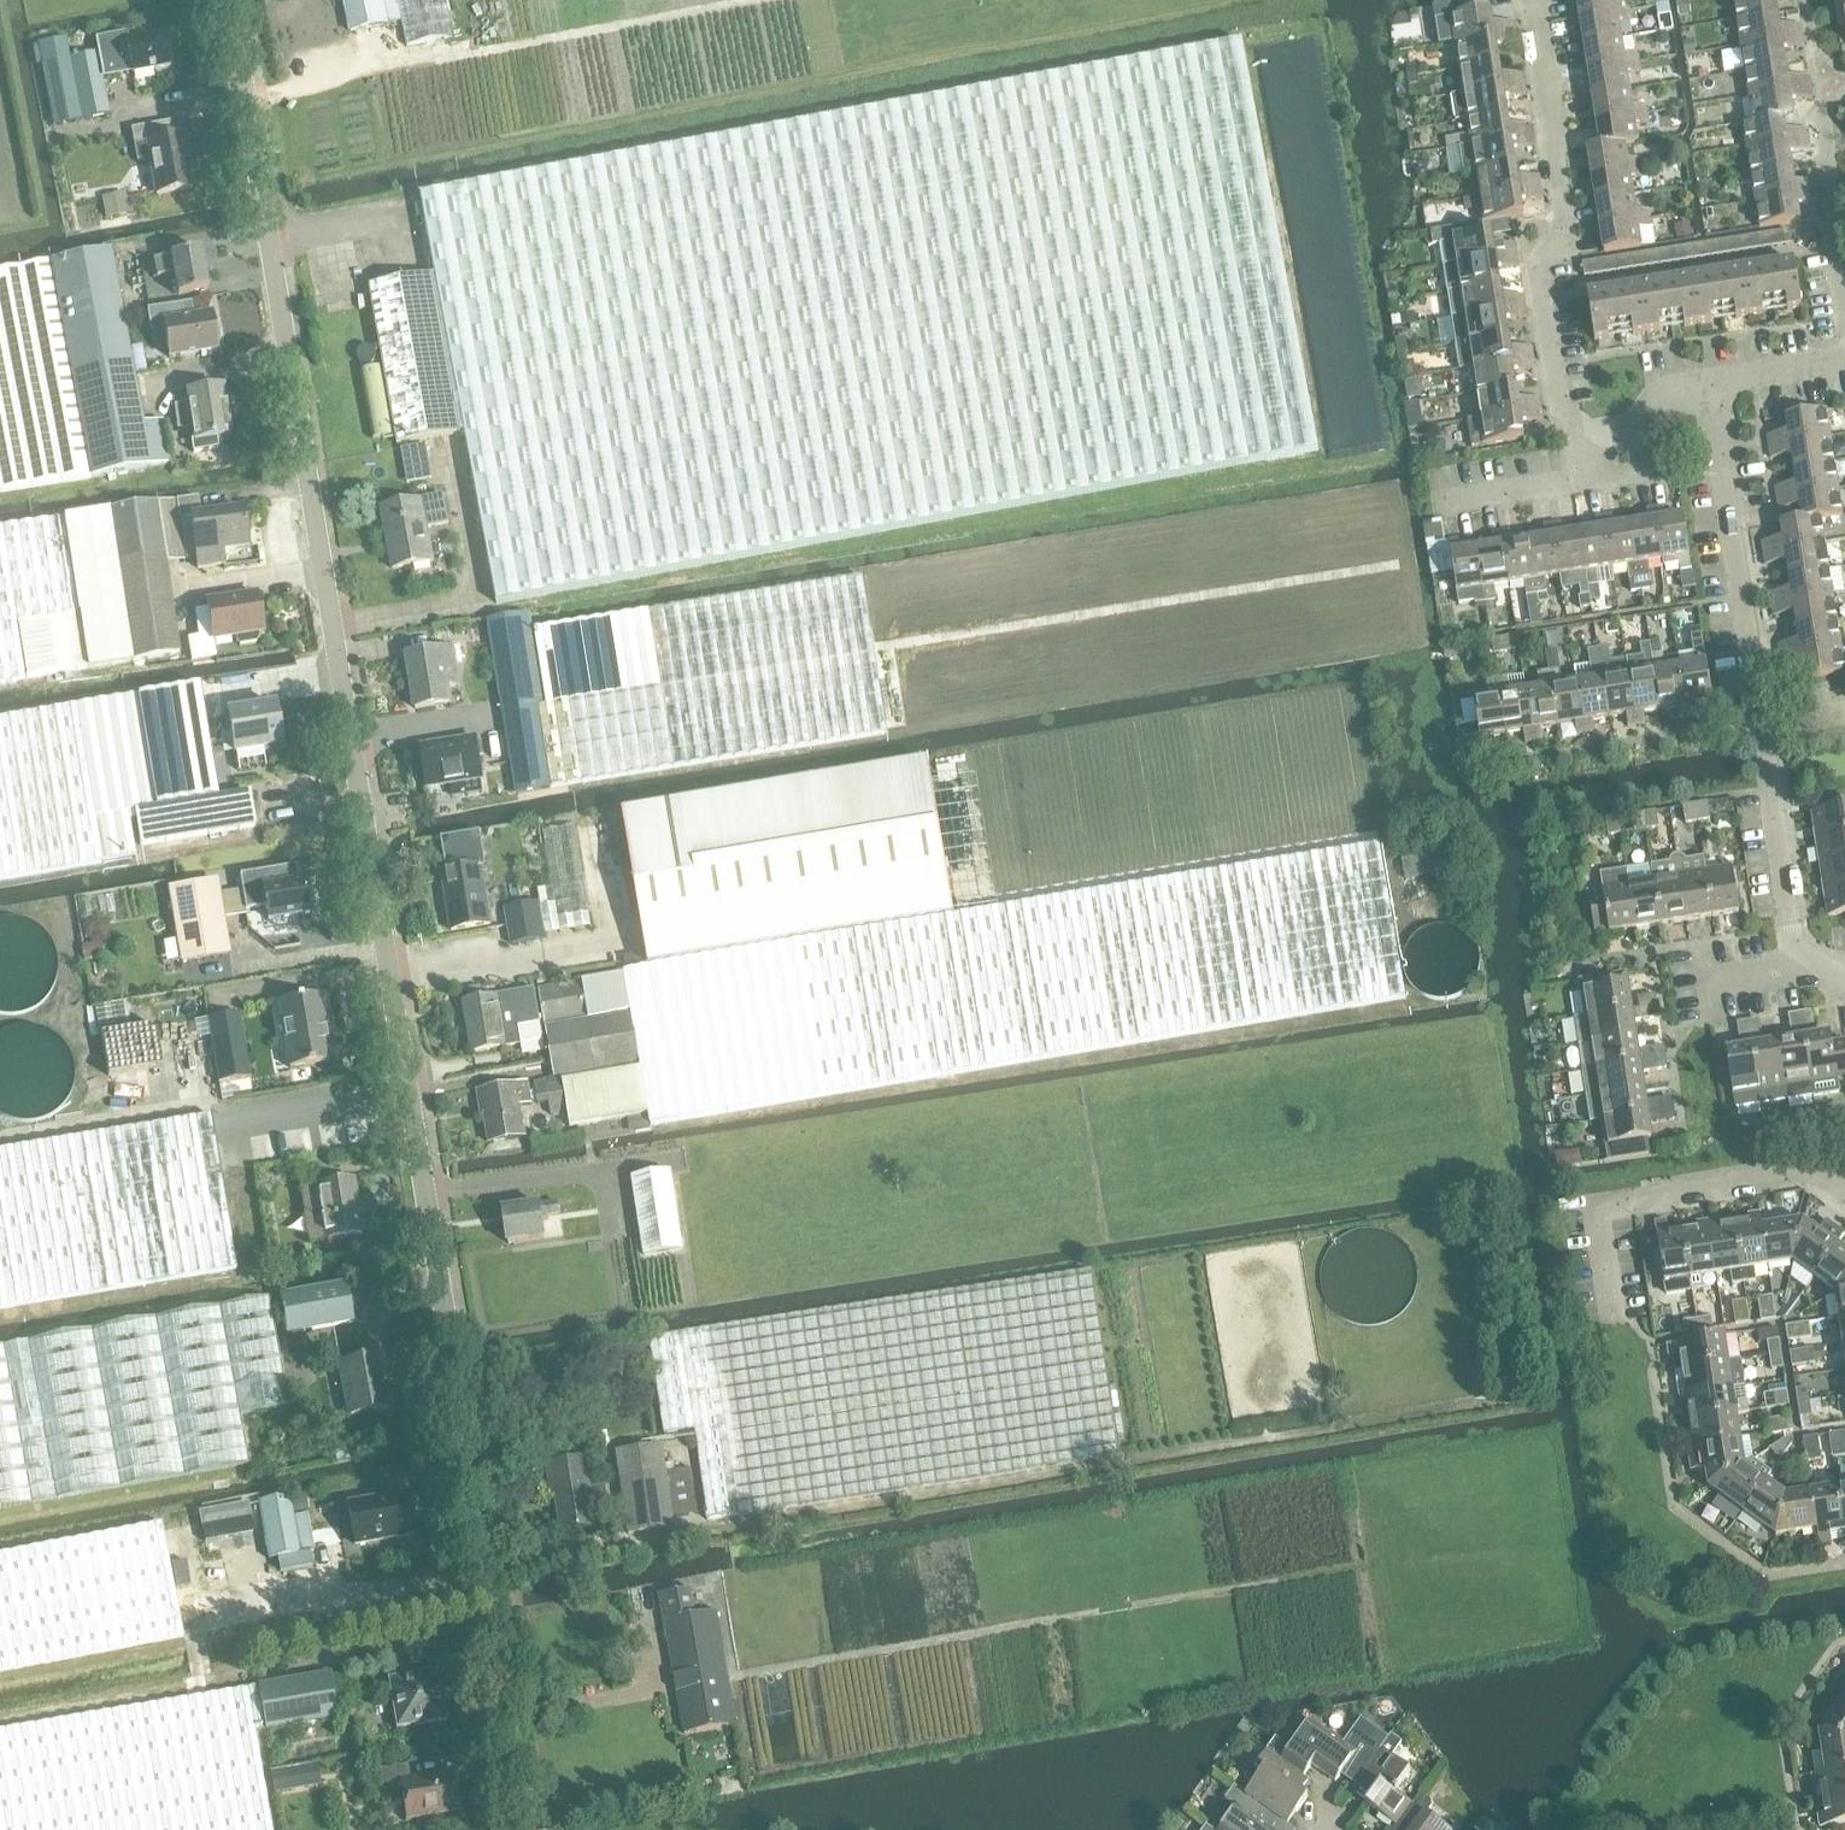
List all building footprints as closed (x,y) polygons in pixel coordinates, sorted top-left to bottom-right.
[(350,30),(402,20),(398,0),(344,0),(350,30)] [(402,20),(407,46),(455,36),(452,20),(448,0),(398,0),(402,20)] [(1580,18),(1630,10),(1629,0),(1577,0),(1580,18)] [(1737,20),(1777,13),(1775,0),(1734,0),(1737,20)] [(1669,2),(1655,4),(1660,31),(1674,28),(1669,2)] [(1679,16),(1690,14),(1689,2),(1677,4),(1679,16)] [(1451,16),(1455,42),(1516,33),(1515,21),(1493,25),(1491,10),(1451,16)] [(1632,20),(1630,10),(1580,18),(1584,44),(1622,38),(1619,22),(1632,20)] [(1737,20),(1741,45),(1803,35),(1801,24),(1780,27),(1777,13),(1737,20)] [(1497,47),(1518,44),(1516,33),(1455,42),(1459,68),(1499,62),(1497,47)] [(131,74),(169,68),(163,35),(128,41),(127,34),(97,39),(104,75),(131,71),(131,74)] [(1803,35),(1741,45),(1746,71),(1786,65),(1783,50),(1805,47),(1803,35)] [(65,57),(62,38),(34,44),(49,124),(104,113),(92,52),(65,57)] [(1622,38),(1584,44),(1588,70),(1639,62),(1637,52),(1624,54),(1622,38)] [(1684,55),(1694,53),(1693,41),(1683,43),(1684,55)] [(1243,43),(421,196),(496,602),(1318,450),(1243,43)] [(1459,68),(1463,94),(1525,84),(1523,73),(1501,76),(1499,62),(1459,68)] [(1588,70),(1593,95),(1630,89),(1627,73),(1640,71),(1639,62),(1588,70)] [(1746,71),(1750,97),(1811,87),(1809,75),(1788,79),(1786,65),(1746,71)] [(1411,66),(1399,68),(1400,77),(1412,75),(1411,66)] [(1400,77),(1402,87),(1414,85),(1412,75),(1400,77)] [(1452,96),(1456,121),(1467,119),(1507,113),(1505,99),(1526,95),(1525,84),(1463,94),(1452,96)] [(1811,87),(1750,97),(1754,122),(1784,118),(1794,117),(1792,102),(1813,98),(1811,87)] [(1632,106),(1630,89),(1593,95),(1597,121),(1647,113),(1645,104),(1632,106)] [(1651,124),(1660,122),(1658,112),(1650,114),(1651,124)] [(1469,134),(1445,138),(1447,149),(1460,147),(1533,135),(1531,124),(1509,127),(1507,113),(1467,119),(1469,134)] [(1648,122),(1647,113),(1597,121),(1601,146),(1601,147),(1625,143),(1625,144),(1638,142),(1635,124),(1648,122)] [(1744,123),(1748,150),(1809,140),(1808,129),(1786,132),(1784,118),(1754,122),(1744,123)] [(182,136),(174,137),(148,142),(145,127),(131,130),(135,147),(137,162),(150,160),(157,194),(192,188),(182,136)] [(1464,171),(1475,169),(1475,171),(1515,165),(1513,150),(1535,147),(1533,135),(1460,147),(1464,171)] [(1809,140),(1748,150),(1752,175),(1792,169),(1790,155),(1811,151),(1809,140)] [(1588,148),(1592,174),(1642,167),(1641,157),(1628,159),(1625,144),(1625,143),(1601,147),(1601,146),(1588,148)] [(1518,179),(1515,165),(1475,171),(1479,197),(1541,187),(1539,175),(1518,179)] [(1642,167),(1592,174),(1596,200),(1633,194),(1631,178),(1644,176),(1642,167)] [(1418,180),(1429,178),(1427,168),(1417,170),(1418,180)] [(1752,175),(1756,201),(1818,191),(1816,180),(1794,183),(1792,169),(1752,175)] [(1543,198),(1541,187),(1479,197),(1480,200),(1458,203),(1461,226),(1512,219),(1524,217),(1521,202),(1543,198)] [(1798,206),(1819,203),(1818,191),(1756,201),(1760,228),(1800,221),(1798,206)] [(129,212),(125,192),(102,196),(105,217),(129,212)] [(1596,200),(1600,226),(1650,218),(1649,209),(1636,211),(1633,194),(1596,200)] [(1639,229),(1652,227),(1650,218),(1600,226),(1604,252),(1642,246),(1639,229)] [(1441,244),(1444,266),(1517,254),(1515,243),(1494,246),(1492,236),(1514,233),(1512,219),(1461,226),(1461,227),(1427,232),(1430,245),(1441,244)] [(1690,228),(1676,231),(1677,239),(1692,236),(1690,228)] [(1790,230),(1781,232),(1783,245),(1792,243),(1790,230)] [(1783,245),(1781,232),(1772,233),(1774,246),(1783,245)] [(1772,233),(1763,234),(1765,248),(1774,246),(1772,233)] [(1757,249),(1765,248),(1763,234),(1754,236),(1757,249)] [(1748,250),(1757,249),(1754,236),(1746,237),(1748,250)] [(1740,252),(1748,250),(1746,237),(1737,238),(1740,252)] [(1731,253),(1740,252),(1737,238),(1729,240),(1731,253)] [(1731,253),(1729,240),(1721,241),(1723,254),(1731,253)] [(1714,256),(1723,254),(1721,241),(1712,243),(1714,256)] [(1705,257),(1714,256),(1712,243),(1703,244),(1705,257)] [(1705,257),(1703,244),(1695,245),(1697,259),(1705,257)] [(1688,260),(1697,259),(1695,245),(1686,247),(1688,260)] [(1679,261),(1688,260),(1686,247),(1677,248),(1679,261)] [(1677,248),(1669,249),(1671,263),(1679,261),(1677,248)] [(1669,249),(1660,251),(1662,264),(1671,263),(1669,249)] [(177,295),(207,290),(200,250),(170,255),(171,257),(154,260),(157,277),(173,274),(177,295)] [(49,262),(49,263),(90,478),(169,463),(161,420),(142,424),(110,251),(49,262)] [(1654,265),(1662,264),(1660,251),(1651,252),(1654,265)] [(1654,265),(1651,252),(1643,253),(1645,267),(1654,265)] [(1637,268),(1645,267),(1643,253),(1635,255),(1637,268)] [(1519,266),(1517,254),(1444,266),(1448,292),(1500,283),(1498,269),(1519,266)] [(1628,269),(1637,268),(1635,255),(1626,256),(1628,269)] [(1628,269),(1626,256),(1618,258),(1620,271),(1628,269)] [(1611,272),(1620,271),(1618,258),(1609,259),(1611,272)] [(1602,274),(1611,272),(1609,259),(1600,260),(1602,274)] [(1600,260),(1591,262),(1594,275),(1602,274),(1600,260)] [(1795,261),(1768,265),(1775,312),(1802,307),(1795,261)] [(1591,262),(1582,263),(1585,276),(1594,275),(1591,262)] [(90,478),(49,263),(0,273),(0,492),(90,478)] [(1750,316),(1775,312),(1768,265),(1742,270),(1750,316)] [(1724,320),(1750,316),(1742,270),(1717,274),(1724,320)] [(1724,320),(1717,274),(1691,278),(1698,324),(1724,320)] [(433,275),(370,287),(398,445),(463,433),(433,275)] [(1691,278),(1665,282),(1673,328),(1698,324),(1691,278)] [(1673,328),(1665,282),(1640,286),(1647,332),(1673,328)] [(1502,298),(1500,283),(1448,292),(1452,317),(1525,306),(1524,294),(1502,298)] [(1640,286),(1614,290),(1621,336),(1647,332),(1640,286)] [(1397,290),(1387,291),(1389,301),(1398,299),(1397,290)] [(1595,340),(1621,336),(1614,290),(1587,294),(1595,340)] [(195,309),(217,306),(216,293),(193,296),(195,309)] [(217,350),(212,315),(193,318),(190,302),(146,310),(149,334),(166,332),(170,357),(217,350)] [(1506,321),(1527,317),(1525,306),(1452,317),(1456,343),(1508,335),(1506,321)] [(1414,311),(1400,313),(1402,325),(1416,323),(1414,311)] [(1399,316),(1392,317),(1393,326),(1401,325),(1399,316)] [(1510,349),(1508,335),(1456,343),(1460,369),(1472,368),(1533,357),(1532,346),(1510,349)] [(1395,339),(1397,351),(1407,349),(1405,337),(1395,339)] [(1514,372),(1535,369),(1533,357),(1472,368),(1476,393),(1516,386),(1514,372)] [(1406,363),(1400,364),(1402,378),(1414,375),(1413,367),(1406,363)] [(1518,401),(1516,386),(1476,393),(1480,418),(1542,409),(1540,397),(1518,401)] [(176,423),(191,420),(194,440),(190,441),(192,453),(219,449),(217,439),(231,437),(223,387),(187,393),(188,403),(174,406),(176,423)] [(1406,404),(1408,415),(1420,414),(1418,402),(1406,404)] [(1522,423),(1543,420),(1542,409),(1480,418),(1468,420),(1472,447),(1484,445),(1524,438),(1522,423)] [(1788,432),(1767,435),(1769,446),(1830,436),(1826,410),(1786,417),(1788,432)] [(1792,454),(1794,469),(1834,462),(1830,436),(1769,446),(1770,458),(1792,454)] [(1428,442),(1431,457),(1446,455),(1444,439),(1428,442)] [(404,462),(428,458),(426,443),(401,448),(404,462)] [(183,470),(189,469),(188,460),(174,462),(175,471),(183,470)] [(1796,483),(1775,486),(1777,498),(1838,488),(1834,462),(1794,469),(1796,483)] [(1800,506),(1802,519),(1802,520),(1821,517),(1821,518),(1843,514),(1838,488),(1777,498),(1779,509),(1800,506)] [(200,516),(197,496),(176,499),(156,503),(166,563),(197,558),(198,570),(224,566),(222,552),(249,548),(243,510),(200,516)] [(381,509),(392,570),(435,562),(429,529),(450,525),(445,497),(381,509)] [(108,511),(108,513),(132,663),(180,655),(156,503),(108,511)] [(1664,507),(1655,508),(1663,559),(1665,566),(1680,564),(1681,571),(1683,584),(1694,582),(1692,570),(1689,555),(1690,555),(1683,515),(1666,517),(1664,507)] [(1649,520),(1631,523),(1642,590),(1652,588),(1650,576),(1648,561),(1663,559),(1655,508),(1647,509),(1649,520)] [(132,663),(108,513),(63,520),(62,518),(0,528),(0,684),(132,663)] [(1613,515),(1604,516),(1612,567),(1627,565),(1630,579),(1632,591),(1642,590),(1631,523),(1614,526),(1613,515)] [(1597,528),(1580,531),(1589,586),(1599,584),(1597,570),(1612,567),(1604,516),(1595,518),(1597,528)] [(1783,538),(1762,541),(1763,552),(1825,543),(1821,518),(1821,517),(1802,520),(1802,519),(1781,523),(1783,538)] [(1444,542),(1440,521),(1423,524),(1426,545),(1444,542)] [(1561,523),(1553,524),(1561,575),(1563,590),(1580,587),(1581,596),(1590,595),(1589,586),(1580,531),(1563,534),(1561,523)] [(1546,536),(1529,539),(1537,594),(1539,602),(1548,601),(1547,593),(1545,578),(1561,575),(1553,524),(1544,526),(1546,536)] [(1510,531),(1501,532),(1509,583),(1525,581),(1527,596),(1528,604),(1539,602),(1537,594),(1529,539),(1511,542),(1510,531)] [(1494,545),(1477,547),(1486,602),(1496,601),(1494,586),(1509,583),(1501,532),(1493,534),(1494,545)] [(1410,536),(1391,539),(1394,555),(1413,552),(1410,536)] [(1458,539),(1449,541),(1457,592),(1459,603),(1474,601),(1474,604),(1475,604),(1486,602),(1477,547),(1460,550),(1458,539)] [(1829,568),(1825,543),(1763,552),(1765,564),(1787,560),(1789,575),(1829,568)] [(1770,592),(1772,604),(1833,594),(1829,568),(1789,575),(1791,589),(1770,592)] [(876,656),(864,578),(532,630),(530,614),(488,621),(505,729),(516,794),(552,788),(814,748),(889,734),(876,656)] [(1599,584),(1589,586),(1590,595),(1591,600),(1601,599),(1599,584)] [(200,638),(189,640),(193,661),(197,660),(215,657),(213,641),(235,637),(236,643),(240,646),(256,643),(259,639),(258,633),(263,632),(262,627),(264,624),(262,614),(259,612),(256,594),(207,602),(208,610),(200,611),(196,612),(200,638)] [(1773,615),(1795,612),(1797,626),(1837,620),(1833,594),(1772,604),(1773,615)] [(1581,596),(1579,596),(1581,608),(1592,607),(1591,600),(1590,595),(1581,596)] [(1496,601),(1486,602),(1487,613),(1498,611),(1496,601)] [(1778,644),(1780,655),(1841,645),(1837,620),(1797,626),(1799,640),(1778,644)] [(1690,628),(1691,635),(1702,634),(1701,627),(1690,628)] [(1519,644),(1519,649),(1530,648),(1528,633),(1517,635),(1519,644)] [(1694,651),(1678,654),(1680,666),(1688,716),(1697,715),(1695,704),(1713,702),(1707,661),(1706,662),(1704,647),(1702,634),(1691,635),(1693,648),(1694,651)] [(1519,644),(1517,635),(1492,639),(1494,653),(1519,649),(1519,644)] [(1653,655),(1661,653),(1659,638),(1650,640),(1652,655),(1653,655)] [(1640,657),(1626,659),(1629,674),(1637,725),(1646,723),(1644,712),(1661,710),(1652,655),(1651,655),(1649,644),(1638,645),(1640,657)] [(1844,672),(1844,669),(1841,645),(1780,655),(1781,667),(1803,663),(1805,678),(1844,672)] [(450,686),(461,684),(456,647),(408,655),(413,687),(409,691),(411,701),(416,704),(416,708),(452,703),(450,686)] [(1609,647),(1599,648),(1610,718),(1627,715),(1628,726),(1637,725),(1629,674),(1626,659),(1611,661),(1609,647)] [(1590,664),(1574,667),(1577,682),(1586,733),(1594,731),(1592,721),(1610,718),(1599,648),(1588,650),(1590,664)] [(1556,649),(1544,651),(1547,671),(1549,671),(1558,726),(1575,723),(1577,734),(1586,733),(1577,682),(1562,684),(1560,670),(1556,649)] [(1653,655),(1652,655),(1661,710),(1678,707),(1680,718),(1688,716),(1680,666),(1665,668),(1662,653),(1653,655)] [(1541,688),(1526,690),(1534,741),(1543,739),(1541,729),(1558,726),(1549,671),(1547,671),(1539,673),(1541,688)] [(1508,678),(1498,679),(1507,734),(1524,731),(1526,742),(1534,741),(1526,690),(1511,692),(1508,678)] [(1475,701),(1463,703),(1466,727),(1478,725),(1482,749),(1491,748),(1490,737),(1507,734),(1498,679),(1488,681),(1490,696),(1474,698),(1475,701)] [(155,807),(217,797),(198,685),(136,696),(155,807)] [(155,807),(136,696),(0,719),(0,879),(135,856),(127,813),(133,811),(155,807)] [(286,748),(282,727),(279,728),(275,705),(227,713),(233,753),(263,748),(264,752),(286,748)] [(477,738),(422,747),(428,787),(450,783),(452,796),(483,791),(481,778),(484,778),(477,738)] [(927,760),(916,761),(623,811),(649,965),(952,913),(927,760)] [(230,764),(214,767),(217,782),(233,779),(230,764)] [(249,792),(217,797),(155,807),(133,811),(139,846),(255,826),(249,792)] [(1708,802),(1696,804),(1698,821),(1711,819),(1708,802)] [(1686,824),(1698,821),(1696,804),(1683,806),(1686,824)] [(1813,812),(1817,838),(1844,834),(1844,807),(1813,812)] [(1656,810),(1644,812),(1647,830),(1659,828),(1656,810)] [(1634,832),(1647,830),(1644,812),(1632,814),(1634,832)] [(1619,816),(1605,819),(1608,836),(1621,834),(1619,816)] [(447,870),(442,870),(451,930),(491,924),(482,867),(487,866),(481,830),(442,836),(447,870)] [(1817,838),(1821,864),(1844,860),(1844,834),(1817,838)] [(1399,845),(1405,880),(1459,871),(1452,836),(1399,845)] [(625,973),(582,980),(539,988),(516,992),(497,996),(463,1001),(471,1052),(545,1040),(543,1029),(545,1028),(551,1060),(554,1078),(560,1077),(562,1088),(567,1113),(569,1126),(632,1116),(634,1132),(648,1129),(646,1114),(649,1113),(651,1125),(1406,997),(1379,844),(1135,885),(801,941),(625,971),(625,973)] [(1671,856),(1669,863),(1652,865),(1662,924),(1687,920),(1677,855),(1671,856)] [(1680,855),(1677,855),(1687,920),(1713,916),(1706,871),(1705,871),(1703,857),(1684,860),(1684,857),(1680,855)] [(1825,890),(1844,887),(1844,860),(1821,864),(1825,890)] [(1652,865),(1626,869),(1636,928),(1662,924),(1652,865)] [(1739,912),(1732,866),(1706,871),(1713,916),(1739,912)] [(1609,930),(1610,932),(1636,928),(1626,869),(1599,872),(1603,887),(1604,894),(1589,897),(1595,931),(1609,930)] [(149,899),(163,898),(162,880),(147,881),(149,899)] [(263,888),(241,891),(244,910),(265,907),(267,920),(309,913),(308,909),(311,908),(309,897),(306,897),(304,880),(262,886),(263,888)] [(244,910),(241,891),(241,889),(218,893),(216,881),(169,888),(180,961),(227,953),(222,919),(245,916),(244,910)] [(1844,913),(1844,887),(1825,890),(1829,916),(1844,913)] [(539,900),(505,906),(511,943),(545,937),(544,934),(539,900)] [(57,965),(57,956),(54,947),(49,938),(43,931),(36,925),(28,921),(19,918),(10,917),(0,918),(0,1012),(10,1013),(19,1012),(28,1009),(36,1005),(43,999),(49,991),(54,983),(57,974),(57,965)] [(1477,973),(1479,962),(1477,950),(1472,939),(1463,931),(1453,926),(1441,924),(1429,926),(1419,931),(1410,939),(1405,950),(1403,962),(1405,973),(1410,984),(1419,992),(1429,998),(1441,1000),(1453,998),(1463,992),(1472,984),(1477,973)] [(104,958),(101,942),(82,946),(85,961),(104,958)] [(1626,974),(1581,981),(1582,990),(1586,1016),(1632,1009),(1628,983),(1626,974)] [(330,1027),(324,993),(276,1001),(289,1069),(329,1061),(323,1029),(330,1027)] [(1656,994),(1637,997),(1639,1008),(1657,1005),(1656,994)] [(89,1006),(96,1030),(116,1024),(109,1000),(89,1006)] [(1586,1016),(1573,1018),(1577,1044),(1590,1042),(1636,1035),(1634,1021),(1659,1017),(1657,1005),(1639,1008),(1632,1009),(1586,1016)] [(1800,1012),(1813,1096),(1840,1092),(1837,1080),(1844,1079),(1844,1041),(1832,1043),(1830,1034),(1815,1036),(1811,1011),(1800,1012)] [(1793,1040),(1779,1042),(1786,1088),(1788,1100),(1813,1096),(1800,1012),(1789,1014),(1793,1040)] [(237,1013),(205,1019),(217,1082),(249,1076),(237,1013)] [(1760,1019),(1749,1020),(1752,1039),(1763,1038),(1760,1019)] [(1740,1041),(1752,1039),(1749,1020),(1737,1022),(1740,1041)] [(73,1073),(72,1063),(70,1054),(65,1046),(59,1039),(52,1033),(44,1029),(35,1026),(26,1025),(16,1026),(7,1029),(0,1032),(0,1113),(7,1117),(16,1119),(25,1120),(35,1119),(44,1117),(52,1112),(59,1106),(65,1099),(70,1091),(72,1082),(73,1073)] [(1636,1035),(1590,1042),(1594,1068),(1666,1057),(1664,1045),(1638,1049),(1636,1035)] [(1779,1042),(1753,1046),(1760,1092),(1762,1104),(1788,1100),(1786,1088),(1779,1042)] [(1753,1046),(1727,1051),(1734,1096),(1736,1108),(1762,1104),(1760,1092),(1753,1046)] [(1594,1068),(1581,1070),(1585,1095),(1598,1093),(1598,1094),(1644,1087),(1642,1072),(1649,1071),(1667,1068),(1666,1057),(1594,1068)] [(550,1116),(567,1113),(560,1077),(554,1078),(545,1080),(545,1081),(534,1083),(538,1104),(548,1103),(550,1116)] [(518,1106),(529,1104),(526,1082),(477,1090),(480,1105),(483,1104),(490,1142),(523,1137),(518,1106)] [(1598,1093),(1585,1095),(1589,1122),(1602,1119),(1648,1112),(1644,1087),(1598,1094),(1598,1093)] [(1672,1097),(1653,1100),(1655,1111),(1674,1108),(1672,1097)] [(1648,1112),(1602,1119),(1606,1146),(1608,1155),(1608,1159),(1609,1161),(1650,1155),(1649,1153),(1649,1150),(1647,1139),(1652,1138),(1650,1124),(1676,1120),(1674,1108),(1655,1111),(1648,1112)] [(236,1269),(210,1115),(0,1151),(0,1309),(236,1269)] [(1818,1128),(1818,1125),(1817,1119),(1808,1121),(1809,1126),(1809,1129),(1818,1128)] [(671,1170),(664,1171),(630,1177),(643,1257),(684,1251),(671,1170)] [(324,1241),(363,1235),(354,1180),(315,1187),(324,1241)] [(549,1213),(506,1219),(516,1287),(559,1281),(549,1213)] [(1751,1221),(1735,1223),(1742,1269),(1744,1282),(1755,1280),(1753,1267),(1768,1265),(1762,1227),(1763,1227),(1760,1213),(1750,1215),(1751,1221)] [(1666,1220),(1656,1222),(1667,1294),(1693,1290),(1684,1231),(1668,1234),(1666,1220)] [(1719,1226),(1718,1220),(1709,1221),(1716,1273),(1730,1271),(1732,1284),(1744,1282),(1742,1269),(1735,1223),(1719,1226)] [(1700,1229),(1684,1231),(1693,1290),(1704,1288),(1702,1275),(1716,1273),(1709,1221),(1699,1223),(1700,1229)] [(1768,1265),(1793,1261),(1803,1221),(1763,1227),(1762,1227),(1768,1265)] [(1819,1232),(1803,1221),(1793,1261),(1815,1276),(1837,1245),(1844,1235),(1844,1233),(1827,1221),(1819,1232)] [(1415,1287),(1416,1277),(1416,1268),(1413,1259),(1408,1251),(1402,1243),(1395,1237),(1387,1233),(1378,1230),(1368,1229),(1359,1230),(1350,1233),(1341,1237),(1334,1243),(1328,1250),(1323,1259),(1320,1268),(1320,1277),(1320,1287),(1323,1296),(1328,1304),(1334,1311),(1341,1317),(1349,1322),(1358,1325),(1368,1326),(1377,1325),(1386,1322),(1395,1318),(1402,1312),(1408,1304),(1413,1296),(1415,1287)] [(1837,1245),(1815,1276),(1836,1291),(1844,1286),(1844,1251),(1837,1245)] [(694,1430),(707,1520),(1120,1454),(1092,1269),(649,1338),(664,1434),(694,1430)] [(286,1335),(353,1322),(345,1283),(278,1296),(286,1335)] [(1836,1291),(1840,1317),(1844,1316),(1844,1286),(1836,1291)] [(1774,1307),(1772,1295),(1758,1298),(1760,1309),(1774,1307)] [(2,1345),(0,1346),(0,1509),(31,1503),(248,1464),(239,1415),(289,1406),(268,1297),(2,1345)] [(1749,1311),(1747,1299),(1733,1302),(1734,1313),(1749,1311)] [(1760,1309),(1762,1320),(1776,1318),(1774,1307),(1760,1309)] [(1734,1313),(1736,1324),(1750,1322),(1749,1311),(1734,1313)] [(1712,1317),(1697,1319),(1699,1331),(1714,1329),(1712,1317)] [(1684,1334),(1699,1331),(1697,1319),(1683,1321),(1684,1334)] [(1800,1338),(1811,1336),(1809,1322),(1797,1324),(1800,1338)] [(1797,1324),(1786,1325),(1788,1340),(1800,1338),(1797,1324)] [(1724,1335),(1673,1343),(1674,1354),(1680,1353),(1683,1369),(1740,1360),(1740,1359),(1736,1334),(1724,1336),(1724,1335)] [(1782,1353),(1779,1339),(1768,1341),(1770,1355),(1782,1353)] [(1813,1348),(1802,1350),(1804,1364),(1816,1363),(1815,1358),(1824,1357),(1822,1347),(1813,1348)] [(1792,1366),(1804,1364),(1802,1350),(1790,1352),(1792,1366)] [(1782,1353),(1770,1355),(1772,1369),(1784,1367),(1782,1353)] [(348,1416),(390,1408),(381,1357),(338,1364),(348,1416)] [(1685,1385),(1679,1386),(1681,1395),(1732,1387),(1732,1388),(1745,1386),(1741,1359),(1740,1359),(1740,1360),(1683,1369),(1685,1385)] [(1732,1387),(1681,1395),(1682,1405),(1688,1404),(1691,1420),(1736,1413),(1736,1414),(1749,1412),(1747,1399),(1735,1401),(1732,1388),(1732,1387)] [(1795,1389),(1797,1403),(1810,1401),(1808,1387),(1795,1389)] [(1778,1406),(1790,1405),(1787,1390),(1776,1392),(1778,1406)] [(1776,1392),(1764,1394),(1767,1408),(1778,1406),(1776,1392)] [(1812,1415),(1810,1401),(1797,1403),(1800,1417),(1812,1415)] [(1693,1436),(1687,1437),(1689,1446),(1740,1439),(1736,1414),(1736,1413),(1691,1420),(1693,1436)] [(1782,1432),(1793,1430),(1791,1416),(1780,1418),(1782,1432)] [(1780,1418),(1768,1419),(1770,1434),(1782,1432),(1780,1418)] [(1844,1431),(1829,1433),(1831,1445),(1844,1443),(1844,1440),(1844,1431)] [(1820,1447),(1818,1435),(1803,1437),(1805,1449),(1820,1447)] [(1740,1439),(1689,1446),(1689,1447),(1690,1470),(1706,1468),(1709,1486),(1753,1459),(1750,1437),(1740,1439)] [(1833,1456),(1844,1455),(1844,1443),(1831,1445),(1833,1456)] [(628,1533),(674,1526),(673,1517),(697,1514),(690,1469),(666,1472),(662,1444),(616,1451),(628,1533)] [(1805,1449),(1807,1460),(1821,1458),(1820,1447),(1805,1449)] [(1753,1459),(1709,1486),(1743,1510),(1765,1480),(1771,1472),(1753,1459)] [(593,1504),(608,1502),(606,1487),(589,1489),(585,1460),(546,1466),(549,1484),(554,1483),(561,1531),(596,1526),(593,1504)] [(1765,1480),(1743,1510),(1776,1535),(1786,1495),(1765,1480)] [(1838,1487),(1812,1491),(1818,1529),(1817,1529),(1819,1543),(1830,1541),(1829,1535),(1844,1532),(1838,1487)] [(1786,1495),(1776,1535),(1817,1529),(1818,1529),(1812,1491),(1786,1495)] [(290,1496),(258,1501),(268,1559),(276,1557),(279,1573),(313,1567),(310,1551),(312,1551),(305,1513),(309,1512),(306,1494),(290,1497),(290,1496)] [(407,1494),(348,1504),(355,1544),(414,1534),(407,1494)] [(204,1541),(252,1533),(247,1505),(199,1514),(204,1541)] [(100,1535),(0,1554),(0,1671),(106,1651),(183,1636),(161,1524),(100,1535)] [(185,1560),(169,1564),(173,1586),(173,1589),(190,1585),(185,1560)] [(664,1593),(669,1619),(664,1620),(684,1733),(737,1724),(717,1610),(695,1614),(690,1588),(664,1593)] [(395,1729),(445,1720),(436,1671),(386,1680),(395,1729)] [(329,1672),(258,1685),(266,1730),(314,1721),(338,1717),(335,1704),(330,1676),(329,1672)] [(348,1673),(330,1676),(335,1704),(353,1701),(348,1673)] [(259,1754),(255,1732),(266,1730),(258,1685),(140,1705),(0,1729),(0,1829),(272,1829),(259,1754)] [(1844,1697),(1820,1731),(1844,1737),(1844,1698),(1844,1697)] [(1276,1737),(1267,1749),(1304,1776),(1312,1764),(1336,1781),(1342,1772),(1357,1783),(1381,1749),(1389,1737),(1361,1717),(1347,1737),(1332,1726),(1328,1732),(1310,1720),(1291,1747),(1276,1737)] [(1826,1772),(1827,1772),(1844,1769),(1844,1737),(1820,1731),(1826,1772)] [(1367,1801),(1365,1804),(1396,1826),(1412,1803),(1397,1792),(1399,1790),(1397,1788),(1410,1770),(1391,1756),(1402,1741),(1391,1734),(1389,1737),(1381,1749),(1357,1783),(1354,1787),(1366,1795),(1367,1801)] [(1309,1780),(1304,1776),(1267,1749),(1255,1766),(1262,1772),(1246,1793),(1235,1785),(1234,1785),(1288,1824),(1308,1796),(1301,1791),(1309,1780)] [(379,1773),(382,1787),(401,1784),(408,1821),(458,1811),(451,1773),(410,1781),(407,1767),(379,1773)] [(274,1792),(288,1790),(290,1789),(296,1781),(294,1769),(292,1769),(271,1772),(274,1792)] [(1827,1772),(1826,1772),(1812,1774),(1814,1785),(1821,1784),(1823,1799),(1844,1796),(1844,1769),(1827,1772)] [(1265,1825),(1273,1814),(1288,1825),(1288,1824),(1234,1785),(1225,1798),(1237,1806),(1220,1829),(1272,1829),(1265,1825)] [(1426,1813),(1431,1806),(1431,1800),(1420,1792),(1412,1803),(1396,1826),(1393,1829),(1449,1829),(1426,1813)] [(1844,1822),(1844,1796),(1823,1799),(1825,1814),(1819,1815),(1821,1826),(1844,1822)]
